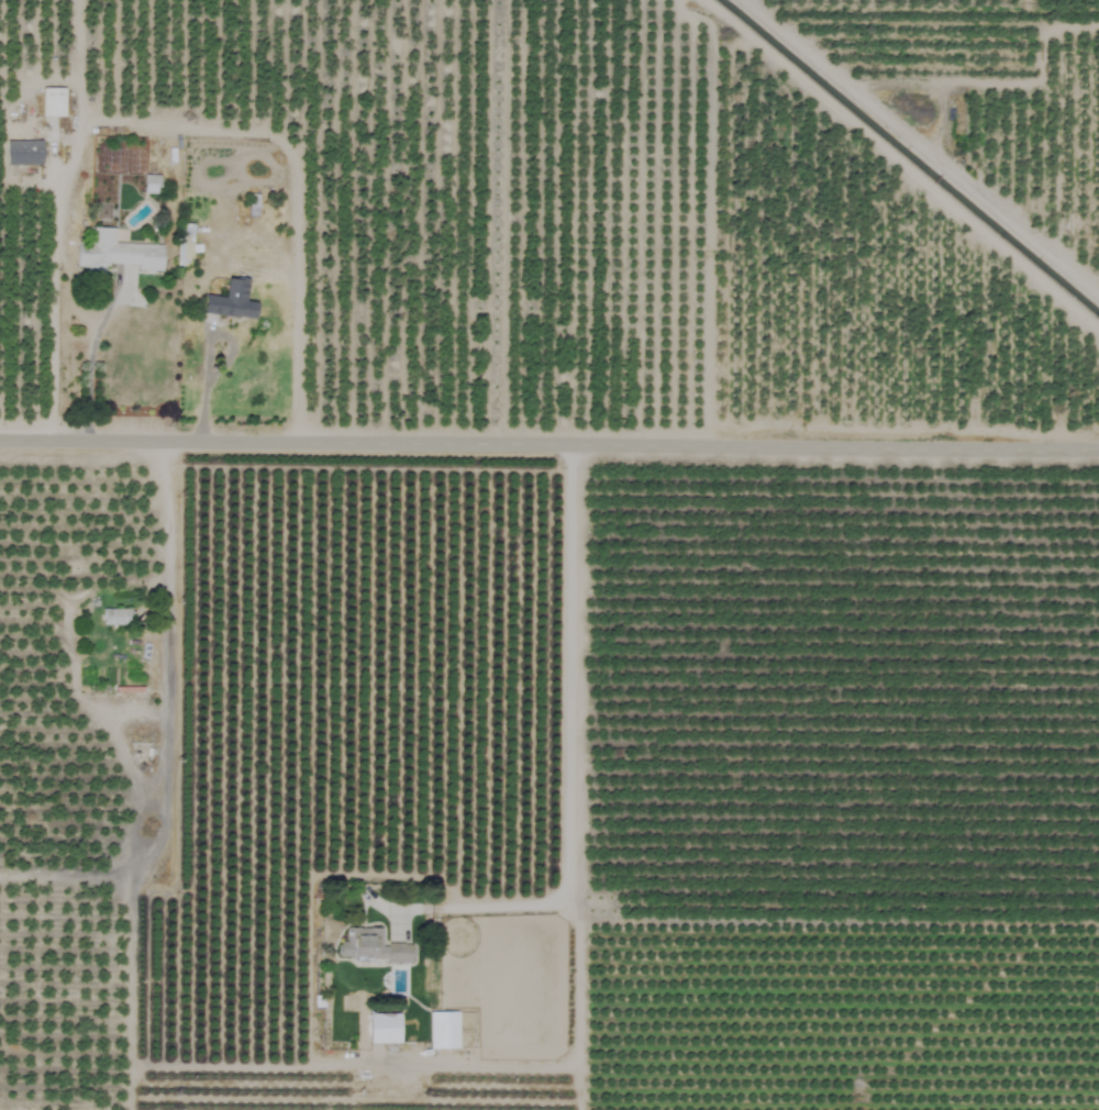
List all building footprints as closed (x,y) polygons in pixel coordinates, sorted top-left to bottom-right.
[(41,117),(63,117),(63,88),(40,89),(41,117)] [(5,142),(5,166),(41,165),(41,141),(5,142)] [(142,193),(159,194),(160,176),(143,175),(142,193)] [(191,224),(178,224),(176,266),(190,266),(191,224)] [(162,245),(114,243),(114,229),(88,228),(87,244),(76,243),(75,270),(103,271),(103,264),(137,265),(137,270),(161,271),(162,245)] [(223,297),(203,295),(200,314),(253,320),(255,303),(244,302),(246,280),(225,278),(223,297)] [(132,609),(102,609),(102,624),(131,625),(132,609)] [(380,928),(346,928),(346,942),(337,942),(337,960),(411,960),(411,944),(380,944),(380,928)] [(428,1013),(429,1049),(457,1049),(457,1013),(428,1013)] [(368,1044),(398,1043),(397,1014),(367,1014),(368,1044)]
